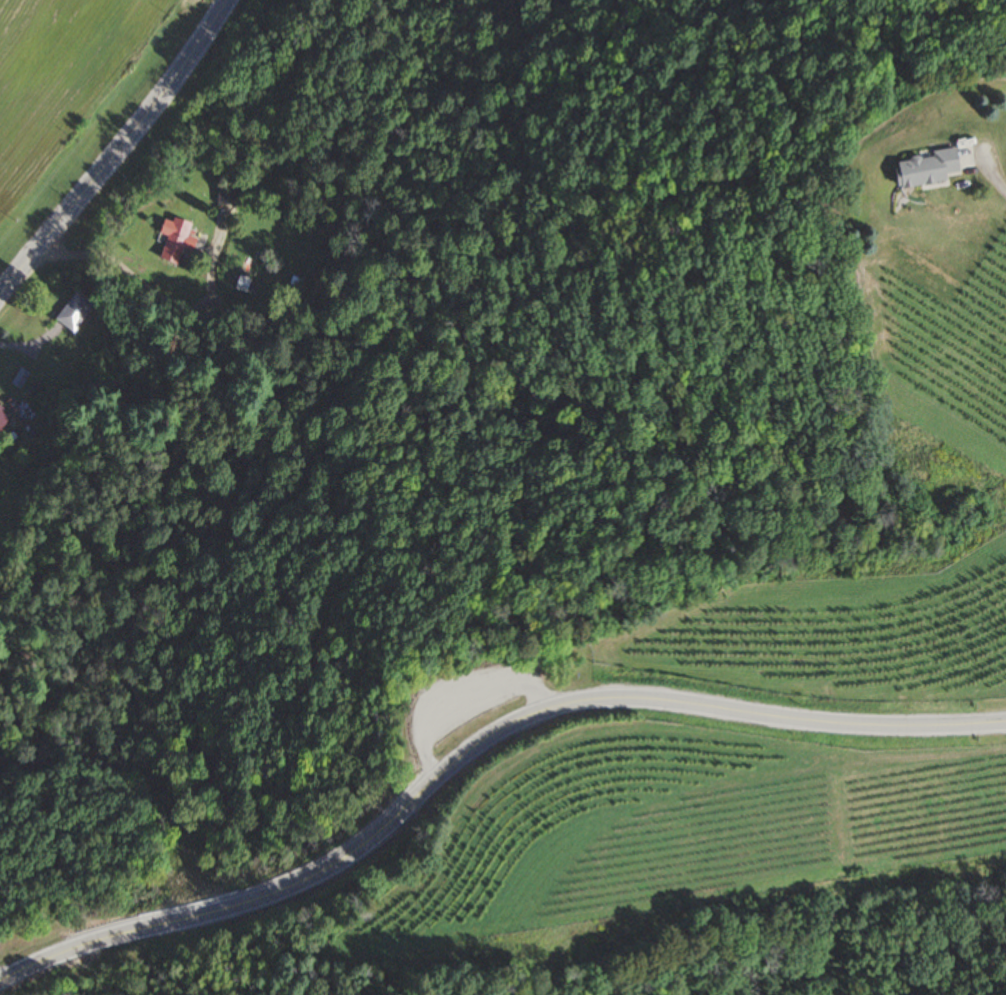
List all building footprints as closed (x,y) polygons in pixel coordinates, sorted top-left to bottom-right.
[(953,147),(929,150),(929,154),(891,159),(894,187),(945,181),(944,172),(956,171),(953,147)] [(160,221),(155,234),(165,238),(157,256),(176,264),(190,228),(170,220),(169,224),(160,221)] [(234,291),(254,296),(259,277),(239,272),(234,291)] [(72,333),(94,304),(75,289),(53,319),(72,333)]
